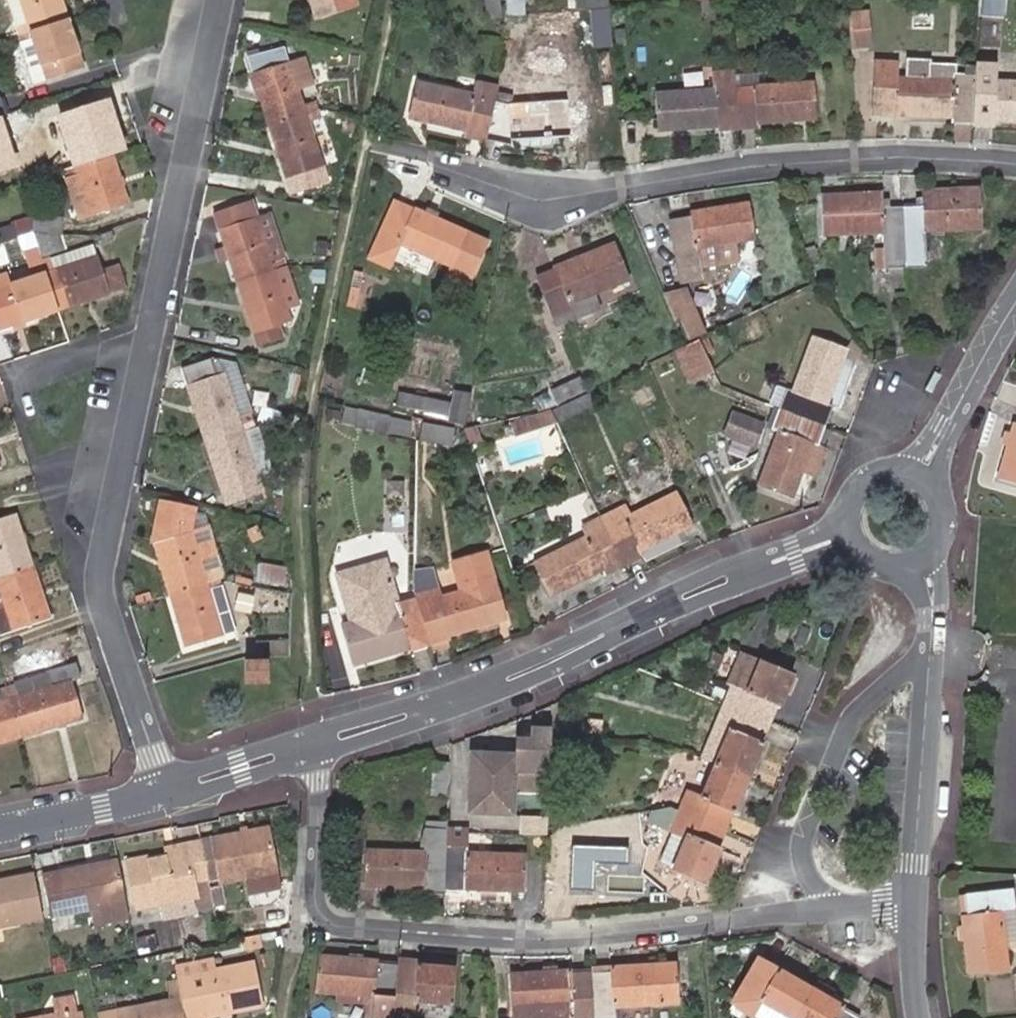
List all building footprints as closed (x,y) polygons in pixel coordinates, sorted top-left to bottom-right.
[(19,35),(32,31),(21,0),(7,0),(19,35)] [(67,18),(61,0),(21,0),(32,31),(67,18)] [(360,0),(316,0),(322,17),(361,4),(360,0)] [(497,0),(482,0),(484,22),(499,20),(497,0)] [(611,12),(595,13),(597,47),(612,46),(611,12)] [(870,16),(851,17),(854,48),(872,47),(870,16)] [(85,69),(67,18),(32,31),(19,35),(18,36),(34,86),(85,69)] [(310,115),(307,106),(300,88),(291,64),(285,46),(248,58),(272,128),(310,115)] [(291,64),(300,88),(313,83),(305,59),(291,64)] [(954,122),(974,123),(977,73),(960,72),(961,65),(936,64),(936,61),(911,60),(910,77),(897,76),(898,62),(879,62),(876,114),(954,118),(954,122)] [(974,123),(994,124),(994,120),(1015,121),(1015,82),(996,81),(997,65),(977,64),(977,73),(974,123)] [(736,92),(739,133),(759,131),(759,126),(818,123),(816,84),(757,87),(757,91),(736,92)] [(467,140),(485,144),(495,96),(477,92),(476,99),(419,86),(411,123),(467,136),(467,140)] [(509,94),(496,91),(495,96),(485,144),(506,148),(507,143),(565,147),(567,107),(509,102),(509,94)] [(720,134),(739,133),(736,92),(718,93),(717,91),(660,94),(661,132),(719,128),(720,134)] [(318,102),(307,106),(310,115),(321,111),(318,102)] [(78,168),(114,154),(97,105),(61,117),(78,168)] [(321,111),(310,115),(312,121),(323,118),(321,111)] [(312,121),(310,115),(272,128),(295,190),(318,182),(314,168),(327,163),(323,154),(312,121)] [(0,118),(0,173),(17,167),(3,117),(0,118)] [(323,118),(312,121),(323,154),(324,154),(334,150),(323,118)] [(130,203),(114,154),(78,168),(81,176),(81,178),(93,216),(130,203)] [(81,176),(78,168),(65,172),(68,181),(81,176)] [(82,220),(93,216),(81,178),(69,183),(82,220)] [(902,199),(902,264),(921,265),(921,229),(981,228),(980,190),(921,192),(921,199),(902,199)] [(874,266),(902,264),(901,199),(881,200),(881,192),(841,194),(841,197),(821,197),(822,236),(844,235),(844,230),(881,230),(882,247),(873,248),(874,266)] [(253,206),(275,269),(286,265),(284,258),(265,202),(253,206)] [(396,204),(373,258),(390,267),(402,243),(454,266),(469,233),(416,210),(415,212),(396,204)] [(239,282),(275,269),(253,206),(216,218),(239,282)] [(671,221),(678,274),(697,272),(695,251),(733,246),(735,261),(756,258),(754,243),(749,206),(690,214),(691,218),(671,221)] [(20,240),(34,235),(45,236),(64,237),(66,221),(36,218),(16,224),(20,240)] [(103,246),(117,241),(114,233),(100,238),(103,246)] [(34,235),(39,250),(42,259),(68,251),(64,237),(45,236),(34,235)] [(51,258),(55,271),(98,257),(94,244),(51,258)] [(558,300),(590,289),(622,278),(610,245),(545,267),(546,270),(528,277),(542,317),(547,315),(561,310),(558,300)] [(51,258),(43,261),(59,309),(111,293),(102,268),(98,257),(55,271),(51,258)] [(0,291),(0,329),(59,309),(43,261),(37,263),(41,276),(11,285),(8,274),(0,277),(0,289),(1,291),(0,291)] [(118,263),(102,268),(111,293),(126,287),(118,263)] [(286,265),(275,269),(293,321),(305,316),(289,272),(286,265)] [(293,321),(275,269),(239,282),(262,346),(285,338),(281,325),(293,321)] [(680,284),(661,291),(672,319),(675,318),(683,337),(697,331),(680,284)] [(598,313),(590,289),(558,300),(561,310),(547,315),(552,329),(598,313)] [(777,408),(825,427),(831,409),(827,407),(849,349),(815,336),(792,394),(783,391),(777,408)] [(697,340),(680,347),(692,374),(707,366),(709,365),(697,340)] [(244,429),(225,376),(219,378),(213,363),(184,373),(207,441),(244,429)] [(239,372),(225,376),(244,429),(256,425),(255,424),(253,417),(239,372)] [(554,404),(582,391),(577,379),(548,392),(554,404)] [(445,421),(462,426),(469,396),(451,392),(448,406),(396,395),(393,408),(445,418),(445,421)] [(591,409),(585,395),(550,412),(556,425),(591,409)] [(818,446),(825,427),(777,408),(770,427),(778,431),(758,488),(791,500),(813,444),(818,446)] [(387,419),(358,413),(354,431),(383,438),(387,419)] [(550,422),(546,414),(537,418),(539,426),(550,422)] [(541,431),(539,426),(537,418),(536,417),(512,424),(516,439),(541,431)] [(1014,424),(1011,423),(997,476),(1015,481),(1015,417),(1014,424)] [(762,428),(734,419),(729,434),(757,444),(762,428)] [(256,425),(244,429),(257,467),(269,463),(258,432),(256,425)] [(477,426),(464,429),(473,457),(486,452),(477,426)] [(451,432),(421,427),(418,444),(448,449),(451,432)] [(244,429),(207,441),(228,505),(252,497),(247,481),(260,476),(257,467),(244,429)] [(607,533),(624,568),(641,560),(639,556),(693,529),(676,496),(623,522),(624,526),(607,533)] [(154,545),(173,597),(207,586),(217,582),(223,580),(205,528),(192,533),(187,516),(161,512),(154,545)] [(18,519),(0,525),(0,580),(33,568),(18,519)] [(606,577),(624,568),(607,533),(600,520),(584,528),(590,540),(534,567),(552,600),(605,573),(606,577)] [(219,524),(205,528),(223,580),(237,575),(219,524)] [(435,589),(414,595),(416,601),(419,609),(430,648),(448,642),(446,636),(503,620),(494,587),(486,555),(451,565),(460,596),(439,602),(435,589)] [(383,565),(337,578),(351,627),(342,630),(351,664),(408,647),(410,653),(430,648),(419,609),(416,601),(396,607),(383,565)] [(257,566),(253,584),(280,589),(284,571),(257,566)] [(33,568),(0,580),(0,589),(6,609),(0,611),(0,635),(51,620),(33,568)] [(207,586),(173,597),(190,647),(233,632),(219,589),(217,582),(207,586)] [(219,589),(233,632),(248,627),(234,584),(219,589)] [(294,640),(265,641),(266,657),(294,655),(294,640)] [(738,682),(728,706),(768,722),(778,699),(782,700),(792,674),(748,656),(736,681),(738,682)] [(266,662),(244,662),(245,685),(267,684),(266,662)] [(50,692),(13,703),(23,738),(83,721),(73,686),(81,683),(76,666),(46,676),(50,692)] [(9,692),(13,703),(50,692),(46,676),(8,686),(9,692)] [(13,703),(9,692),(8,686),(0,688),(0,707),(13,703)] [(13,703),(0,707),(0,745),(23,738),(13,703)] [(717,765),(749,778),(765,740),(761,738),(768,722),(728,706),(722,723),(733,728),(717,765)] [(547,792),(549,733),(534,732),(533,743),(515,742),(514,761),(472,760),(470,809),(514,811),(515,791),(547,792)] [(444,796),(445,763),(433,763),(432,796),(444,796)] [(735,812),(749,778),(717,765),(703,799),(692,795),(685,813),(723,829),(731,810),(735,812)] [(579,798),(555,802),(558,818),(581,813),(579,798)] [(716,848),(723,829),(685,813),(680,811),(657,814),(654,826),(687,840),(675,869),(705,882),(719,849),(716,848)] [(426,893),(444,894),(446,848),(446,823),(429,823),(428,853),(368,851),(366,888),(426,890),(426,893)] [(446,848),(444,894),(465,895),(465,891),(524,894),(525,855),(467,854),(468,824),(446,823),(446,848)] [(210,855),(218,893),(219,897),(277,886),(266,834),(209,846),(210,855)] [(200,857),(198,847),(183,851),(185,860),(165,864),(128,872),(136,914),(194,902),(198,927),(213,924),(207,895),(205,885),(200,857)] [(593,891),(594,865),(627,866),(628,852),(574,850),(573,864),(572,891),(593,891)] [(163,854),(165,864),(185,860),(183,851),(163,854)] [(205,885),(207,895),(218,893),(210,855),(200,857),(205,885)] [(123,907),(116,868),(86,875),(84,868),(55,874),(42,877),(51,923),(66,919),(87,915),(123,907)] [(31,881),(0,887),(0,933),(40,924),(31,881)] [(1001,911),(1012,910),(1011,891),(966,894),(968,914),(965,914),(970,970),(1005,967),(1003,938),(1001,911)] [(91,934),(127,927),(123,907),(87,915),(91,934)] [(1014,938),(1012,910),(1001,911),(1003,938),(1014,938)] [(799,1009),(817,976),(784,957),(783,960),(765,950),(742,995),(759,1005),(766,992),(799,1009)] [(401,965),(381,963),(381,961),(319,956),(315,994),(376,998),(374,1017),(395,1017),(401,965)] [(401,965),(395,1017),(417,1017),(419,1000),(453,1003),(455,966),(420,964),(419,967),(401,965)] [(172,974),(173,983),(174,987),(177,1005),(180,1017),(222,1017),(257,1011),(249,968),(211,975),(209,966),(172,974)] [(591,983),(593,1017),(614,1017),(614,1014),(651,1013),(679,1011),(677,974),(612,977),(612,981),(591,983)] [(817,976),(799,1009),(816,1017),(863,1017),(869,1007),(851,997),(852,995),(817,976)] [(591,983),(572,984),(572,980),(514,983),(516,1017),(555,1017),(574,1017),(575,1017),(593,1017),(591,983)] [(174,987),(163,989),(166,1008),(113,1017),(180,1017),(177,1005),(174,987)] [(799,1009),(766,992),(759,1005),(783,1017),(795,1017),(799,1009)] [(799,1009),(795,1017),(816,1017),(799,1009)]
